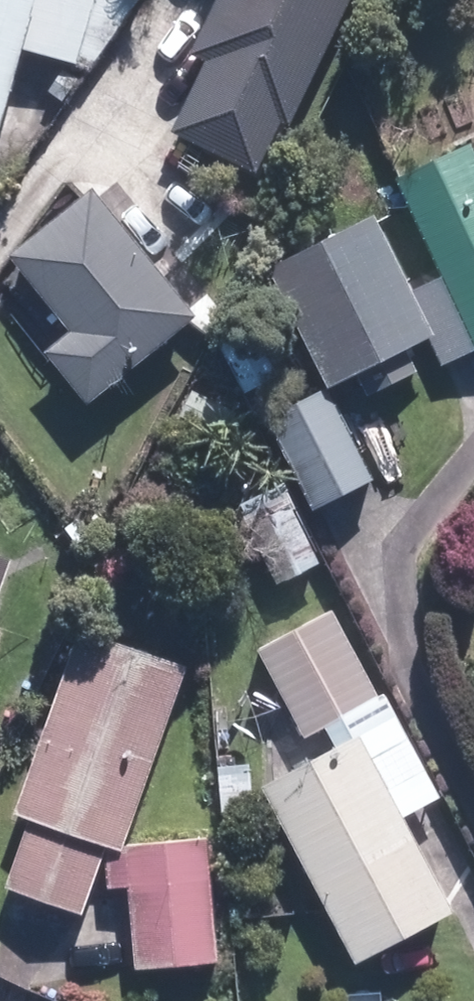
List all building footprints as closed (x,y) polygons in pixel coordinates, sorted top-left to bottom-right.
[(39,0),(0,0),(0,140),(39,0)] [(193,52),(206,58),(172,130),(259,171),(283,121),(294,127),(355,0),(217,0),(193,52)] [(473,144),(397,180),(473,342),(473,146),(473,144)] [(96,185),(12,252),(74,329),(47,351),(90,404),(201,316),(96,185)] [(437,333),(379,215),(271,267),(330,387),(358,374),(369,396),(421,371),(409,346),(437,333)] [(371,478),(327,391),(270,419),(314,507),(371,478)] [(323,562),(283,484),(238,507),(278,584),(323,562)] [(0,551),(0,602),(16,557),(0,551)] [(336,611),(260,650),(304,736),(380,697),(336,611)] [(190,667),(82,629),(18,812),(31,816),(6,886),(85,914),(109,845),(125,851),(190,667)] [(442,796),(394,708),(256,783),(354,963),(452,910),(402,817),(442,796)] [(132,855),(108,857),(111,887),(133,885),(139,967),(221,961),(212,838),(131,844),(132,855)]
